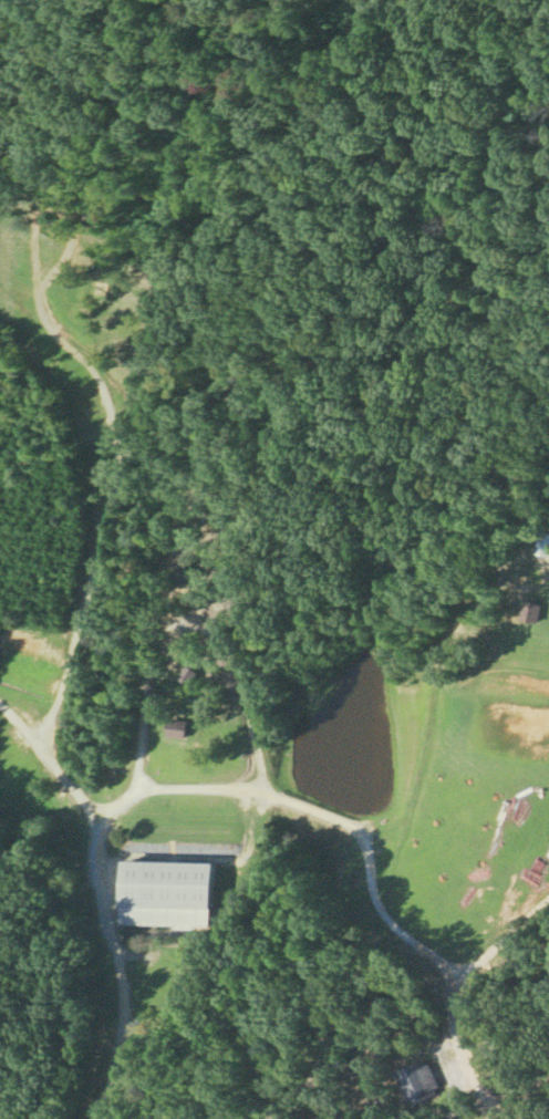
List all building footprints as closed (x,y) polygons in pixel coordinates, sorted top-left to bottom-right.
[(536,530),(536,554),(548,554),(548,530),(536,530)] [(170,560),(167,579),(184,582),(188,563),(170,560)] [(519,619),(536,621),(538,602),(521,600),(519,619)] [(178,677),(188,681),(192,670),(182,666),(178,677)] [(165,735),(183,737),(185,720),(167,718),(165,735)] [(121,924),(213,925),(214,862),(122,860),(121,924)] [(396,1071),(410,1105),(440,1092),(426,1058),(396,1071)]
